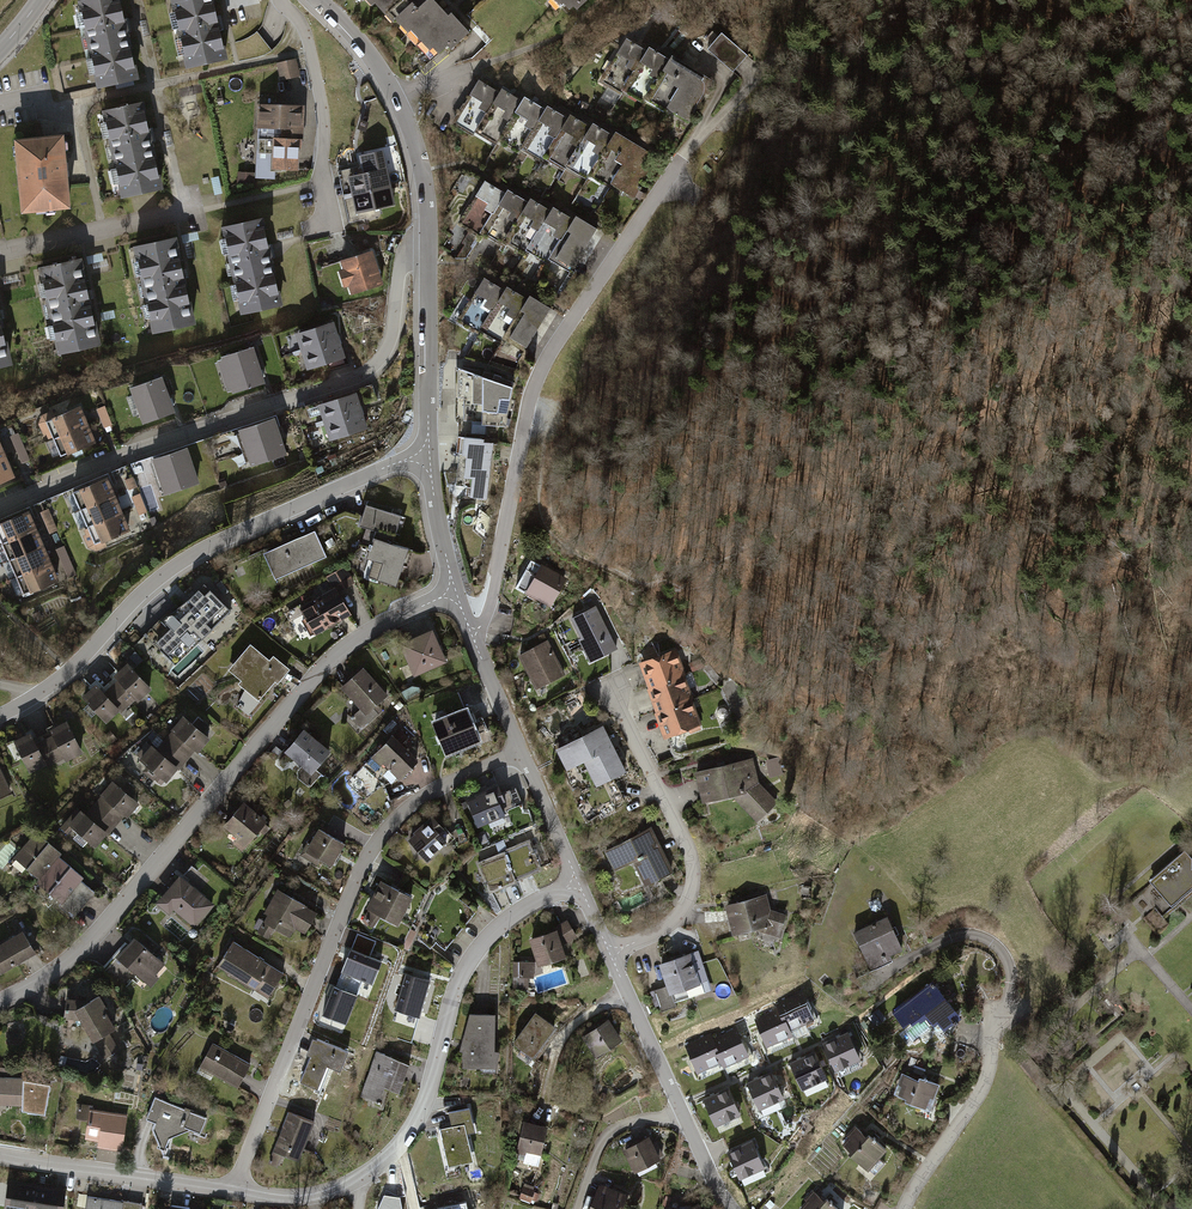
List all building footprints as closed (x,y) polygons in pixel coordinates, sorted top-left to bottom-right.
[(80,0),(99,84),(140,75),(122,0),(82,0),(80,0)] [(182,67),(226,58),(214,0),(180,0),(169,2),(182,67)] [(405,31),(409,28),(437,4),(434,0),(365,0),(362,3),(367,9),(372,5),(389,25),(395,19),(405,31)] [(569,10),(580,1),(583,4),(587,0),(561,0),(569,10)] [(449,17),(437,4),(409,28),(435,58),(445,49),(448,52),(470,34),(453,14),(449,17)] [(707,45),(733,72),(748,58),(722,31),(707,45)] [(625,82),(646,50),(628,38),(601,78),(619,90),(625,82)] [(649,89),(670,58),(650,45),(646,50),(625,82),(645,95),(649,89)] [(670,103),(695,66),(674,52),(670,58),(649,89),(670,103)] [(300,60),(274,66),(278,83),(304,77),(300,60)] [(695,66),(670,103),(690,117),(715,80),(695,66)] [(495,139),(518,106),(479,79),(469,95),(482,104),(477,110),(485,115),(473,134),(491,146),(495,139)] [(261,100),(255,175),(294,178),(300,103),(261,100)] [(520,146),(542,114),(522,100),(518,106),(495,139),(515,153),(520,146)] [(148,102),(102,111),(118,198),(164,189),(148,102)] [(544,155),(567,122),(546,108),(542,114),(520,146),(541,161),(544,155)] [(566,162),(588,131),(569,118),(567,122),(544,155),(563,167),(566,162)] [(590,170),(611,139),(591,125),(588,131),(566,162),(586,176),(590,170)] [(611,184),(636,147),(615,133),(611,139),(590,170),(611,184)] [(68,134),(17,138),(23,208),(74,204),(68,134)] [(636,147),(611,184),(632,198),(657,161),(636,147)] [(339,172),(345,196),(393,186),(390,170),(371,174),(369,165),(339,172)] [(252,175),(237,174),(236,187),(251,188),(252,175)] [(220,177),(212,179),(215,196),(224,194),(220,177)] [(483,231),(504,198),(484,185),(459,224),(479,237),(483,231)] [(345,196),(350,223),(379,217),(378,210),(397,206),(393,186),(345,196)] [(508,239),(530,205),(508,191),(504,198),(483,231),(504,244),(508,239)] [(530,245),(551,213),(532,201),(530,205),(508,239),(527,250),(530,245)] [(554,252),(575,220),(554,208),(551,213),(530,245),(550,258),(554,252)] [(575,266),(600,228),(578,214),(575,220),(554,252),(575,266)] [(262,215),(220,224),(241,312),(281,304),(262,215)] [(175,234),(132,242),(149,334),(194,323),(175,234)] [(372,248),(340,257),(342,266),(338,268),(343,286),(348,285),(351,292),(383,282),(372,248)] [(83,261),(40,271),(58,358),(103,348),(83,261)] [(483,325),(504,292),(483,279),(458,318),(478,331),(483,325)] [(508,333),(529,299),(508,286),(504,292),(483,325),(504,338),(508,333)] [(530,347),(554,309),(532,295),(529,299),(508,333),(530,347)] [(14,367),(0,304),(0,371),(14,367)] [(335,320),(295,331),(301,352),(341,341),(335,320)] [(341,341),(301,352),(307,374),(347,363),(341,341)] [(263,380),(251,343),(214,355),(226,392),(263,380)] [(479,370),(459,366),(459,395),(464,396),(464,419),(481,422),(481,424),(503,426),(512,387),(500,382),(501,377),(484,370),(483,375),(480,374),(479,370)] [(160,372),(127,383),(140,420),(173,409),(160,372)] [(359,396),(319,408),(326,429),(365,416),(359,396)] [(84,405),(46,420),(54,439),(92,424),(84,405)] [(102,406),(93,410),(101,429),(110,426),(102,406)] [(271,414),(235,426),(247,462),(283,450),(271,414)] [(365,416),(326,429),(333,451),(372,438),(365,416)] [(92,424),(54,439),(61,458),(99,444),(92,424)] [(24,448),(18,433),(9,437),(15,452),(24,448)] [(468,495),(483,498),(484,486),(487,486),(492,444),(481,442),(482,439),(462,436),(456,485),(469,486),(468,495)] [(0,439),(0,462),(10,458),(3,438),(0,439)] [(187,444),(152,456),(164,492),(199,480),(187,444)] [(20,465),(30,461),(27,452),(16,456),(20,465)] [(0,462),(0,484),(18,477),(10,458),(0,462)] [(111,476),(73,491),(80,510),(118,495),(111,476)] [(133,478),(124,482),(128,492),(137,488),(133,478)] [(118,495),(80,510),(88,529),(126,514),(118,495)] [(140,495),(130,499),(138,519),(147,515),(140,495)] [(393,539),(402,516),(367,503),(359,526),(393,539)] [(0,521),(0,535),(3,542),(41,526),(34,508),(0,521)] [(50,509),(42,511),(51,532),(58,530),(50,509)] [(126,514),(88,529),(95,548),(133,532),(126,514)] [(41,526),(3,542),(10,560),(48,545),(41,526)] [(328,555),(317,529),(265,551),(276,577),(328,555)] [(396,586),(410,549),(374,536),(366,556),(375,559),(368,576),(396,586)] [(48,545),(10,560),(17,579),(56,563),(48,545)] [(64,546),(56,549),(67,577),(75,574),(64,546)] [(566,577),(532,559),(516,589),(550,607),(566,577)] [(56,563),(17,579),(25,597),(63,582),(56,563)] [(328,578),(333,587),(299,604),(314,635),(356,614),(342,585),(353,579),(348,568),(328,578)] [(204,580),(163,620),(171,628),(155,644),(176,665),(233,609),(204,580)] [(590,596),(596,590),(591,585),(585,592),(590,596)] [(570,617),(592,660),(623,644),(601,602),(570,617)] [(399,640),(414,677),(447,664),(432,627),(399,640)] [(567,672),(549,639),(518,656),(536,689),(567,672)] [(272,658),(253,642),(231,669),(243,679),(240,683),(248,690),(236,704),(249,714),(277,681),(278,682),(291,667),(275,654),(272,658)] [(682,646),(645,657),(653,684),(690,672),(682,646)] [(702,656),(693,661),(696,668),(705,664),(702,656)] [(117,678),(111,682),(130,706),(154,687),(132,660),(114,674),(117,678)] [(390,695),(366,665),(343,683),(362,707),(352,715),(362,727),(384,710),(379,703),(390,695)] [(690,672),(653,684),(661,710),(698,699),(690,672)] [(102,683),(85,696),(106,724),(130,706),(111,682),(104,687),(102,683)] [(422,688),(412,686),(411,692),(421,694),(422,688)] [(698,699),(661,710),(670,737),(707,725),(698,699)] [(437,722),(451,751),(483,736),(470,707),(437,722)] [(337,711),(329,718),(335,725),(343,718),(337,711)] [(211,736),(185,713),(172,728),(176,732),(169,740),(190,759),(211,736)] [(80,751),(64,717),(47,724),(49,730),(42,733),(55,763),(80,751)] [(586,758),(598,783),(633,766),(611,721),(559,746),(569,767),(586,758)] [(332,749),(307,728),(288,750),(305,764),(298,772),(299,778),(307,785),(313,784),(323,773),(316,767),(332,749)] [(55,763),(42,733),(34,736),(32,731),(15,739),(30,774),(55,763)] [(117,738),(112,733),(106,737),(111,743),(117,738)] [(422,757),(398,734),(376,756),(400,779),(422,757)] [(148,749),(141,740),(134,745),(141,754),(148,749)] [(190,759),(169,740),(163,747),(158,743),(144,760),(170,783),(190,759)] [(782,755),(763,757),(764,773),(783,771),(782,755)] [(697,768),(705,801),(736,793),(762,820),(784,799),(761,779),(755,756),(697,768)] [(9,790),(0,771),(0,794),(9,790)] [(141,801),(115,778),(101,793),(106,797),(99,805),(121,824),(141,801)] [(478,827),(509,814),(507,812),(502,798),(508,795),(503,783),(467,798),(478,827)] [(273,824),(248,799),(229,818),(244,833),(236,840),(245,848),(262,830),(265,833),(273,824)] [(121,824),(99,805),(92,813),(84,806),(71,821),(96,843),(109,829),(113,833),(121,824)] [(439,818),(412,837),(429,861),(441,853),(456,842),(451,836),(439,818)] [(634,859),(648,884),(678,868),(655,823),(604,849),(614,869),(634,859)] [(349,840),(324,824),(315,838),(313,836),(304,849),(323,861),(325,857),(334,863),(349,840)] [(59,855),(62,851),(40,832),(18,857),(40,877),(59,855)] [(503,851),(517,881),(543,870),(529,839),(503,851)] [(477,862),(491,893),(517,881),(503,851),(477,862)] [(1191,886),(1191,868),(1191,867),(1191,860),(1185,851),(1149,881),(1170,906),(1191,886)] [(40,877),(37,879),(62,901),(58,906),(73,919),(96,893),(81,881),(84,878),(59,855),(40,877)] [(217,904),(183,874),(159,901),(194,931),(217,904)] [(419,889),(382,875),(370,904),(406,919),(419,889)] [(327,906),(283,881),(257,927),(272,935),(278,925),(292,933),(297,925),(311,933),(327,906)] [(727,905),(735,932),(756,927),(783,939),(791,913),(774,908),(770,892),(727,905)] [(893,917),(858,934),(873,966),(908,950),(893,917)] [(559,927),(534,936),(544,964),(569,955),(566,946),(578,938),(569,921),(559,927)] [(0,942),(0,976),(18,966),(39,955),(25,929),(0,942)] [(376,941),(357,935),(350,951),(369,958),(376,941)] [(171,966),(138,939),(121,958),(154,986),(171,966)] [(239,939),(222,964),(270,997),(288,972),(239,939)] [(701,946),(661,961),(675,1001),(716,987),(701,946)] [(369,958),(350,951),(341,973),(372,985),(381,963),(369,958)] [(536,959),(522,960),(524,986),(531,985),(530,977),(537,977),(536,959)] [(547,987),(566,983),(564,971),(545,975),(547,987)] [(430,981),(406,974),(395,1012),(419,1019),(430,981)] [(967,1019),(939,983),(899,1014),(910,1028),(918,1022),(921,1027),(932,1019),(945,1036),(967,1019)] [(356,996),(334,988),(323,1017),(345,1025),(356,996)] [(113,1010),(102,993),(78,1007),(107,1058),(122,1049),(112,1030),(119,1026),(111,1011),(113,1010)] [(86,1002),(85,994),(70,995),(70,1003),(86,1002)] [(779,1009),(788,1029),(812,1019),(801,994),(777,1004),(779,1009)] [(573,1004),(554,1002),(553,1011),(572,1013),(573,1004)] [(534,1054),(559,1023),(541,1009),(517,1040),(534,1054)] [(755,1019),(766,1044),(790,1033),(788,1029),(779,1009),(755,1019)] [(891,1016),(887,1010),(871,1023),(874,1028),(879,1024),(881,1027),(890,1021),(888,1018),(891,1016)] [(466,1067),(500,1068),(505,1048),(500,1048),(502,1012),(473,1012),(464,1045),(466,1067)] [(622,1037),(608,1018),(582,1036),(596,1056),(622,1037)] [(737,1029),(713,1040),(721,1059),(723,1064),(747,1054),(737,1029)] [(835,1068),(860,1056),(848,1030),(822,1042),(835,1068)] [(711,1035),(687,1045),(697,1070),(721,1059),(713,1040),(711,1035)] [(319,1039),(305,1081),(325,1088),(332,1065),(344,1069),(351,1050),(319,1039)] [(236,1050),(219,1042),(206,1067),(243,1087),(257,1061),(239,1052),(236,1050)] [(378,1046),(362,1095),(384,1102),(389,1086),(402,1090),(413,1057),(378,1046)] [(801,1087),(826,1075),(814,1049),(789,1061),(801,1087)] [(603,1066),(611,1088),(631,1081),(624,1059),(603,1066)] [(759,1108),(784,1096),(772,1070),(747,1082),(759,1108)] [(939,1083),(903,1071),(893,1098),(929,1110),(939,1083)] [(175,1076),(164,1075),(163,1084),(174,1085),(175,1076)] [(21,1105),(22,1076),(0,1078),(0,1105),(21,1105)] [(51,1082),(22,1076),(21,1105),(22,1109),(46,1113),(51,1082)] [(715,1125),(740,1113),(728,1087),(702,1099),(715,1125)] [(217,1117),(161,1095),(151,1115),(162,1119),(159,1126),(166,1137),(193,1126),(210,1133),(217,1117)] [(90,1139),(127,1145),(132,1113),(82,1104),(80,1119),(93,1122),(90,1139)] [(455,1126),(443,1129),(451,1164),(478,1158),(472,1130),(479,1128),(474,1107),(452,1112),(455,1126)] [(318,1118),(292,1109),(278,1146),(304,1156),(306,1150),(318,1118)] [(553,1125),(526,1120),(520,1152),(546,1157),(553,1125)] [(838,1149),(869,1173),(886,1152),(855,1128),(838,1149)] [(663,1156),(652,1135),(626,1149),(637,1170),(663,1156)] [(739,1175),(764,1163),(752,1137),(726,1149),(739,1175)] [(70,1187),(11,1177),(7,1202),(48,1208),(67,1208),(70,1187)] [(525,1183),(522,1196),(534,1199),(536,1185),(525,1183)] [(601,1183),(592,1208),(622,1208),(627,1192),(601,1183)] [(92,1192),(90,1208),(143,1208),(145,1200),(92,1192)] [(815,1193),(803,1208),(835,1208),(815,1193)] [(688,1208),(708,1208),(701,1200),(695,1205),(688,1207),(688,1208)]
